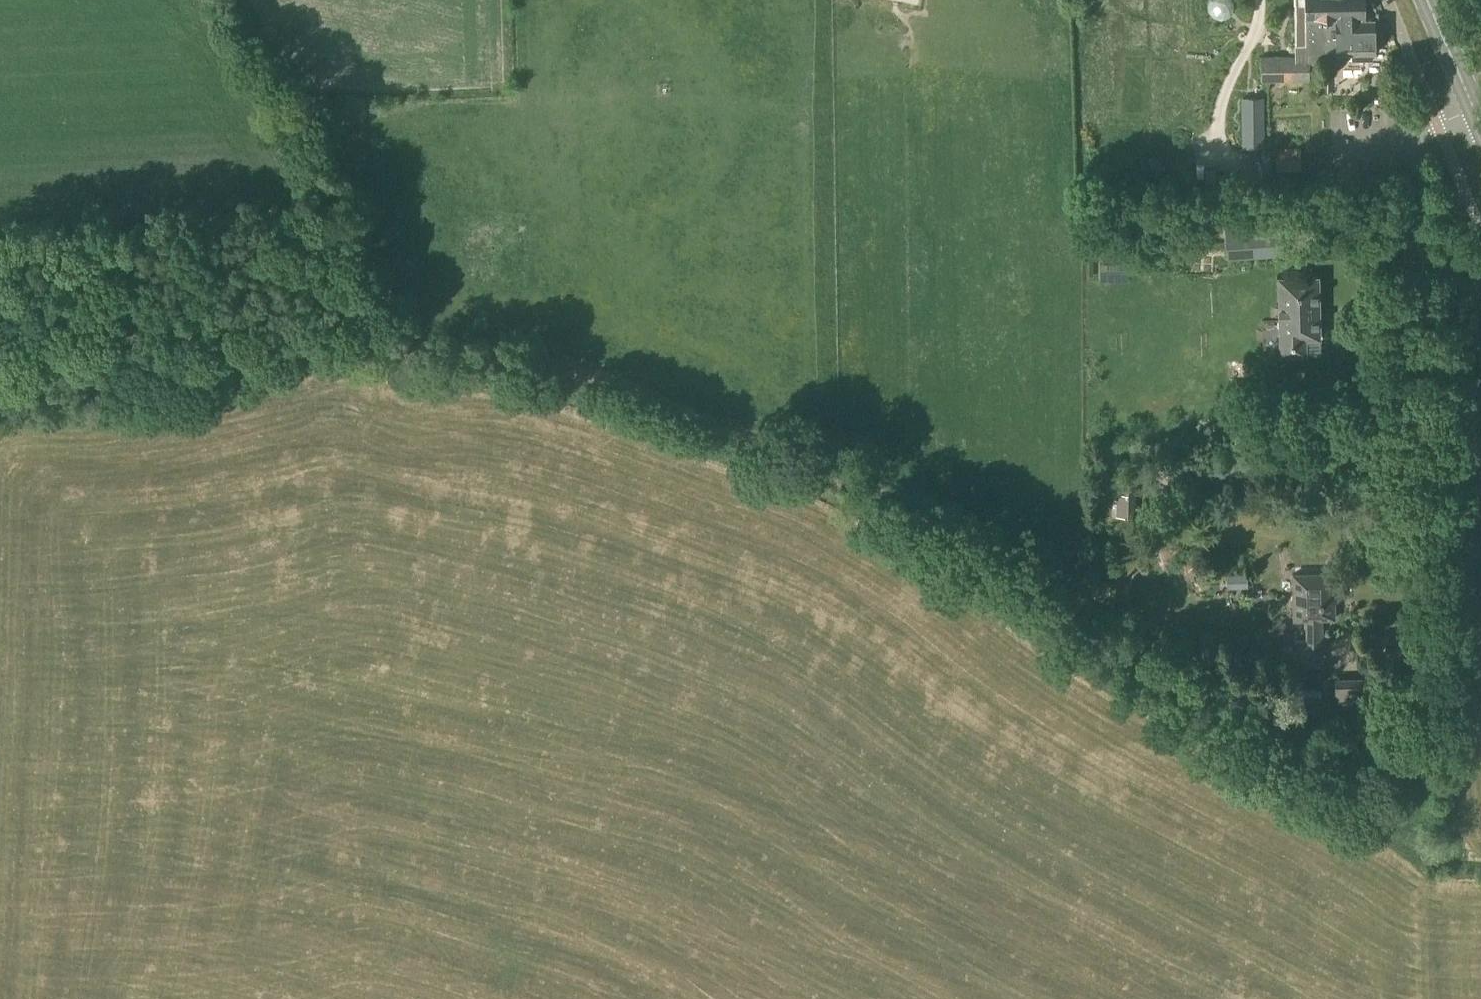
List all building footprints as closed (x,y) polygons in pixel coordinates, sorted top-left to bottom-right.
[(1261,57),(1261,81),(1310,81),(1310,63),(1335,63),(1335,67),(1340,67),(1346,61),(1346,54),(1375,53),(1375,20),(1364,20),(1364,2),(1367,0),(1295,0),(1295,56),(1261,57)] [(1335,84),(1336,102),(1370,100),(1369,82),(1335,84)] [(1263,98),(1241,98),(1242,147),(1264,146),(1263,98)] [(1267,170),(1300,168),(1299,148),(1266,150),(1267,170)] [(1225,227),(1226,243),(1242,242),(1243,258),(1262,257),(1260,224),(1225,227)] [(1281,353),(1306,353),(1306,339),(1320,339),(1319,277),(1279,277),(1281,353)] [(1135,516),(1136,473),(1121,473),(1121,493),(1116,493),(1116,515),(1135,516)] [(1336,573),(1293,574),(1294,621),(1307,621),(1307,640),(1295,640),(1296,666),(1323,666),(1322,619),(1335,619),(1334,594),(1336,594),(1336,573)] [(1236,593),(1256,591),(1255,580),(1235,582),(1236,593)] [(1221,666),(1227,635),(1201,630),(1196,661),(1221,666)] [(1336,707),(1362,706),(1362,698),(1364,698),(1364,682),(1336,683),(1336,707)]
